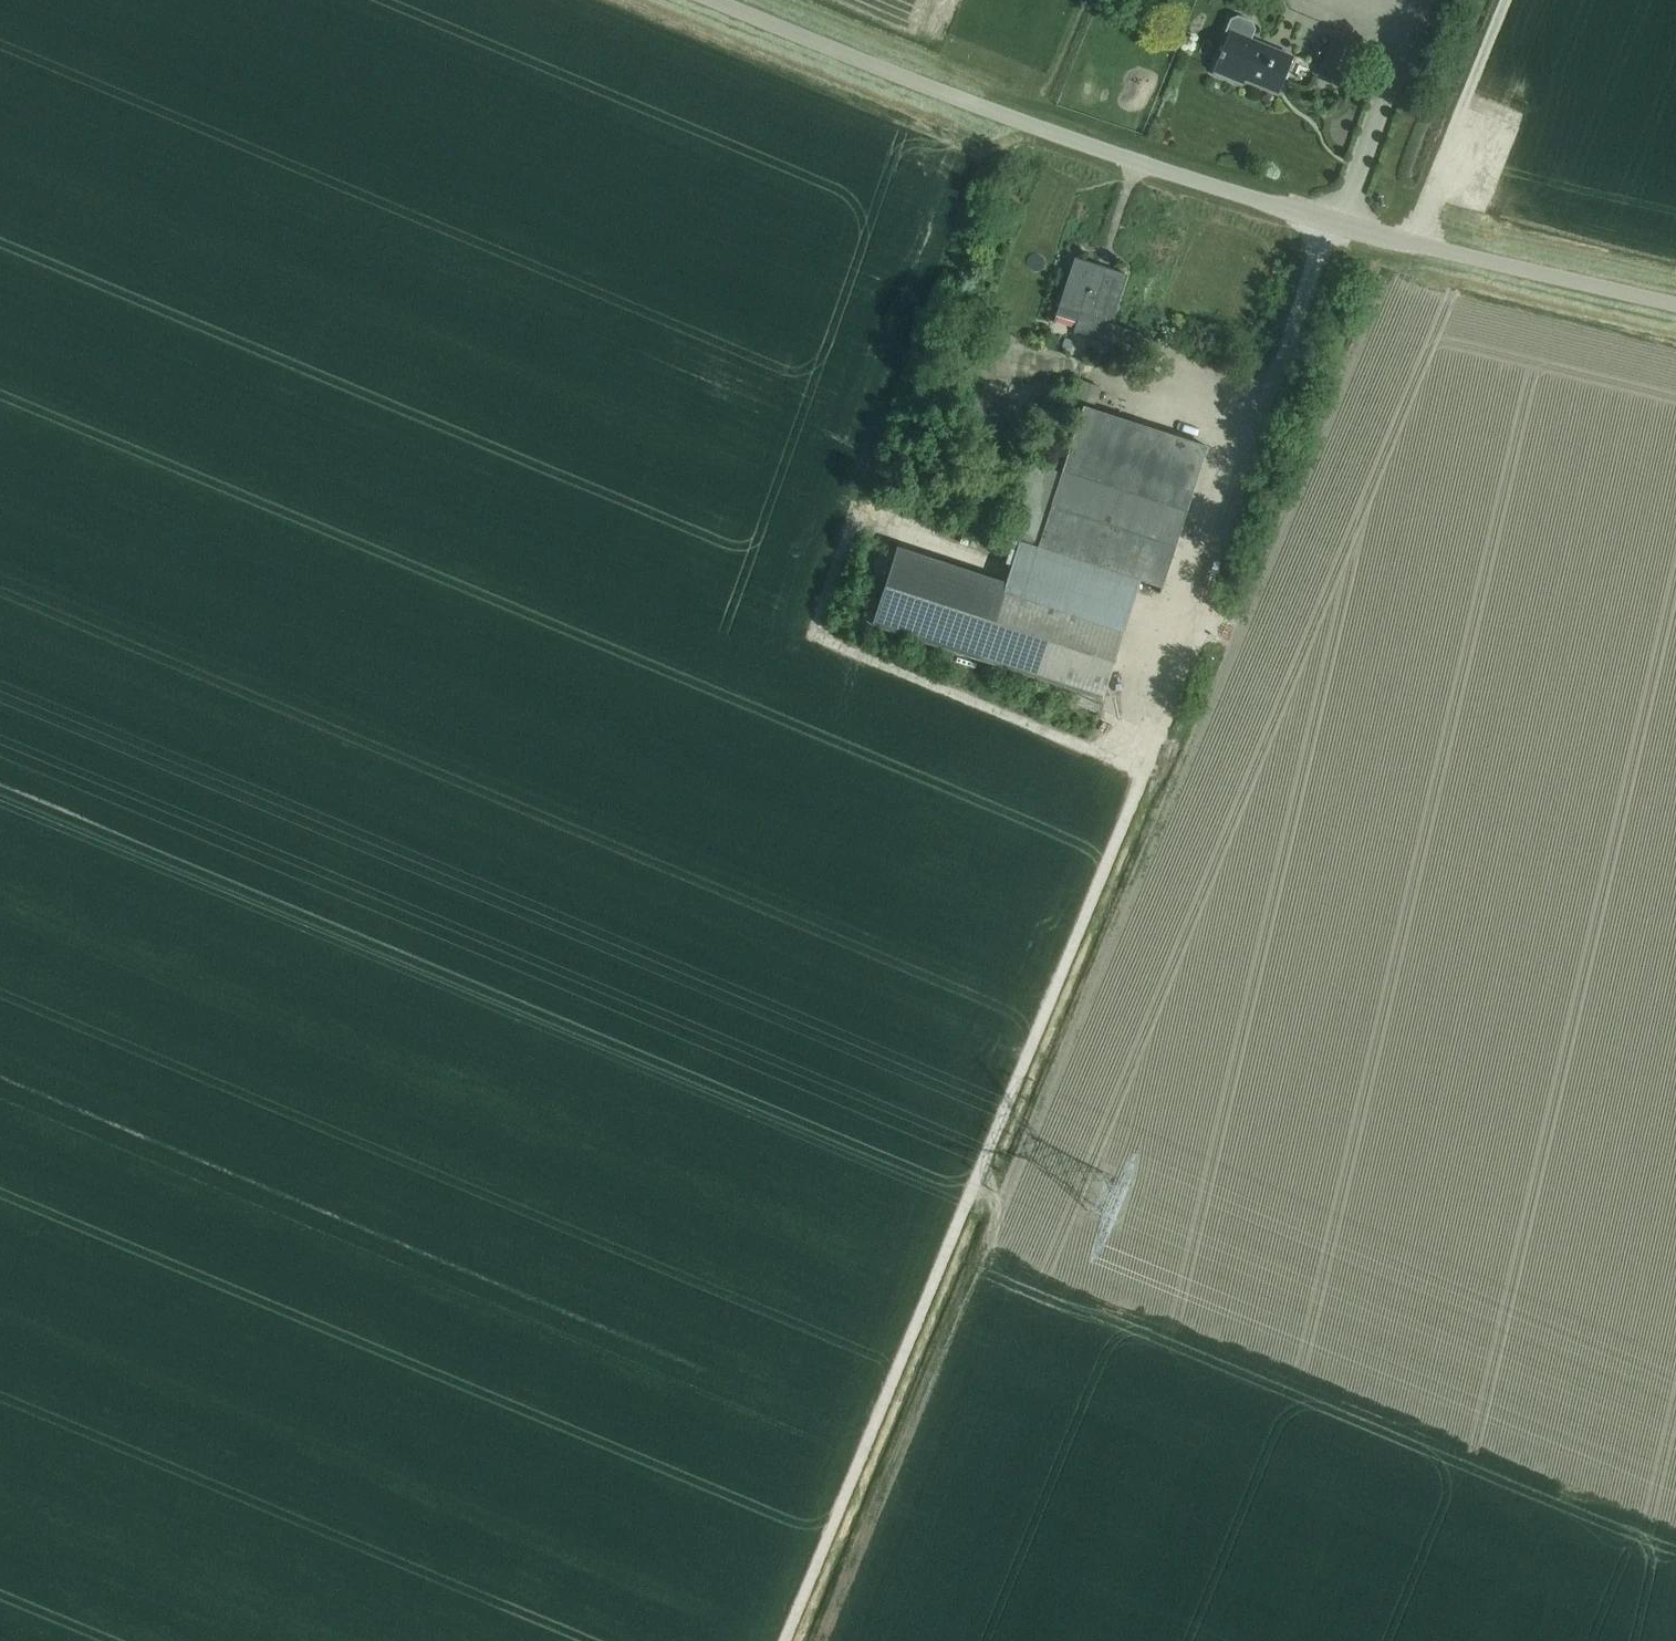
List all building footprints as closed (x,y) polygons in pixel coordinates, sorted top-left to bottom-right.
[(1277,92),(1292,56),(1230,31),(1221,51),(1220,51),(1218,56),(1219,56),(1214,70),(1233,78),(1234,74),(1277,92)] [(1105,340),(1126,274),(1074,258),(1058,305),(1083,313),(1077,331),(1105,340)] [(1083,406),(1060,475),(1184,515),(1206,446),(1083,406)] [(1184,515),(1060,475),(1038,545),(1161,585),(1184,515)] [(977,658),(1002,581),(896,547),(871,623),(977,658)] [(1006,583),(982,659),(1101,698),(1126,622),(1006,583)]
